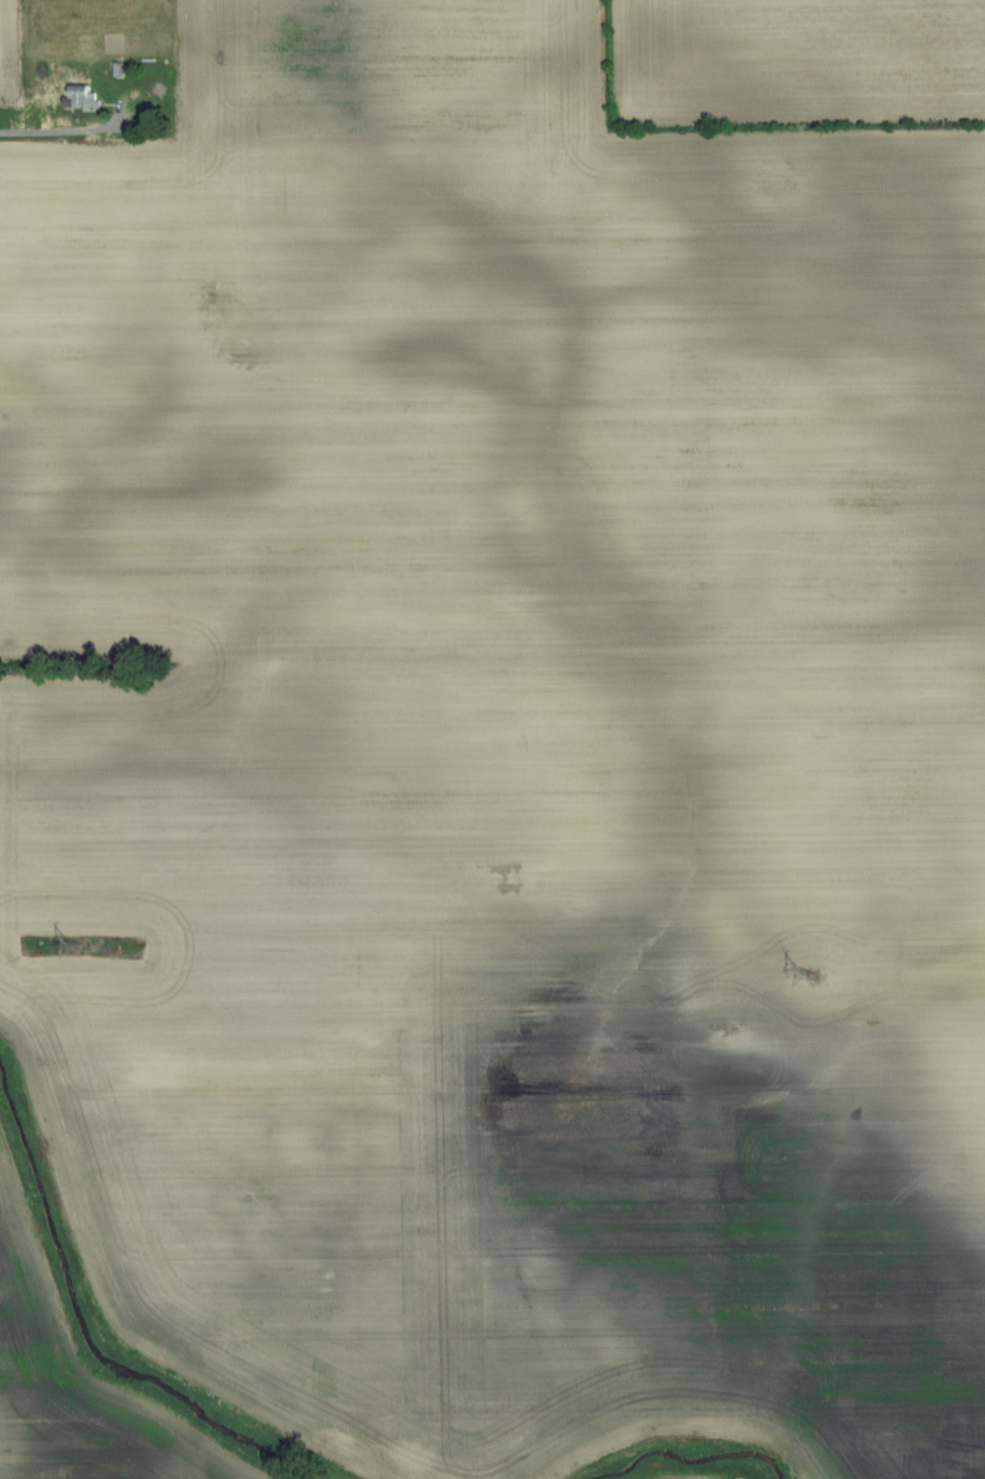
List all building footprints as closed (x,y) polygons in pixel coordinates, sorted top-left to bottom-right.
[(98,108),(98,83),(69,83),(69,108),(98,108)]
